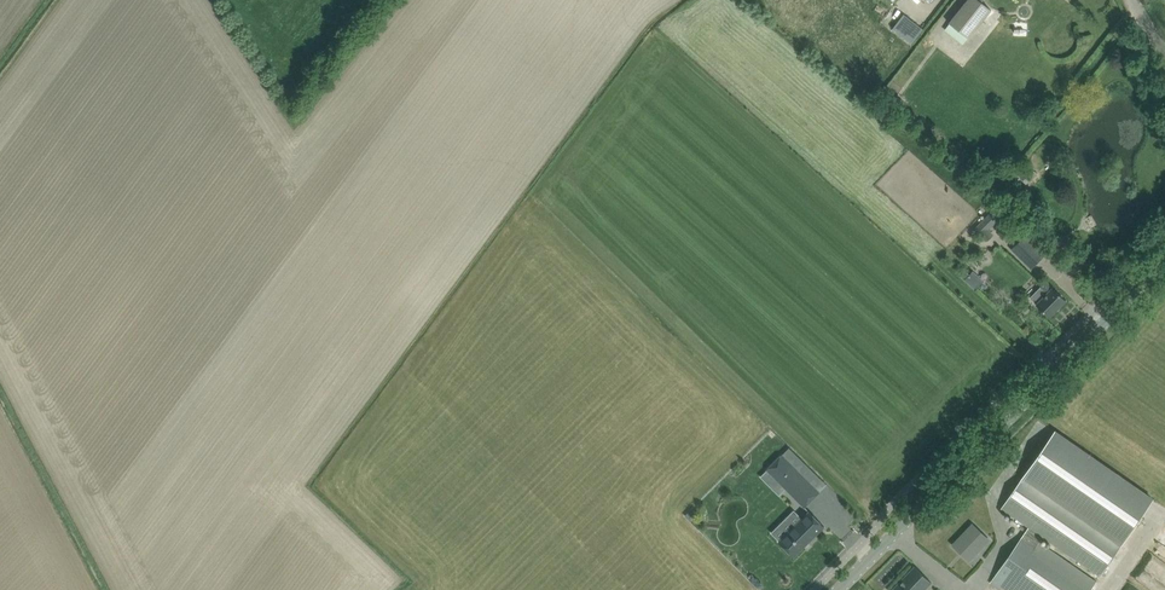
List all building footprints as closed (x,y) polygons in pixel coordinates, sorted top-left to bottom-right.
[(950,23),(968,37),(969,38),(992,10),(981,1),(982,0),(969,0),(950,23)] [(910,44),(923,29),(904,13),(891,27),(910,44)] [(897,95),(890,104),(897,108),(903,100),(897,95)] [(985,233),(1000,218),(992,210),(977,225),(985,233)] [(1040,225),(1035,230),(1040,234),(1045,229),(1040,225)] [(1027,234),(1011,249),(1031,269),(1046,254),(1027,234)] [(973,271),(965,280),(976,289),(984,280),(973,271)] [(1030,297),(1037,304),(1049,316),(1065,300),(1053,288),(1046,281),(1030,297)] [(1055,431),(1002,507),(1029,527),(1027,530),(1041,540),(1044,536),(1101,575),(1123,543),(1153,500),(1055,431)] [(818,492),(780,453),(765,469),(804,507),(818,492)] [(825,527),(808,510),(777,541),(793,558),(825,527)] [(688,513),(685,516),(692,523),(696,520),(688,513)] [(973,524),(953,545),(969,560),(986,543),(978,535),(981,532),(973,524)] [(1041,540),(1027,530),(993,580),(1008,589),(1090,589),(1096,582),(1039,542),(1041,540)] [(916,566),(892,589),(925,589),(932,583),(916,566)]
